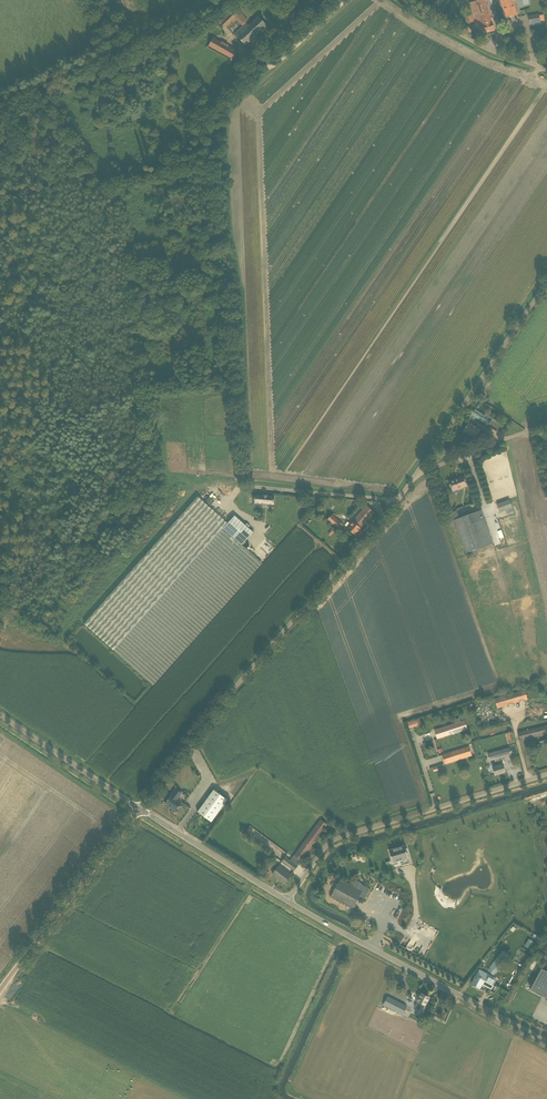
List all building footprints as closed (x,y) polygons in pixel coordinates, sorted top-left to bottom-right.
[(476,26),(479,26),(481,34),(494,31),(486,0),(480,0),(469,3),(476,26)] [(517,15),(513,0),(501,0),(506,18),(517,15)] [(267,26),(259,17),(249,26),(246,22),(248,20),(235,7),(221,20),(216,15),(213,18),(219,25),(223,29),(235,18),(242,26),(244,24),(244,25),(235,34),(246,46),(267,26)] [(530,24),(540,22),(539,15),(529,17),(530,24)] [(214,37),(208,48),(232,61),(238,51),(214,37)] [(493,419),(488,426),(496,431),(501,424),(493,419)] [(467,426),(464,431),(475,438),(480,430),(469,423),(468,422),(466,426),(467,426)] [(449,481),(453,490),(462,487),(462,488),(467,486),(464,477),(456,480),(456,479),(449,481)] [(261,497),(252,496),(250,504),(252,504),(252,507),(257,508),(257,505),(269,507),(271,499),(264,497),(261,497)] [(500,512),(512,508),(509,499),(497,504),(500,512)] [(355,535),(374,513),(367,506),(350,525),(351,526),(348,529),(355,535)] [(454,520),(466,553),(494,543),(481,510),(454,520)] [(332,515),(327,520),(337,529),(342,523),(332,515)] [(228,523),(223,528),(242,545),(253,532),(235,516),(228,523)] [(497,708),(528,699),(525,690),(495,699),(497,708)] [(408,722),(410,728),(422,724),(420,718),(408,722)] [(467,729),(464,721),(435,730),(438,739),(467,729)] [(546,734),(546,725),(518,732),(520,740),(546,734)] [(513,731),(507,733),(510,745),(516,744),(513,731)] [(443,755),(445,764),(472,755),(469,747),(443,755)] [(495,775),(505,772),(503,764),(501,765),(499,758),(513,754),(511,747),(488,754),(490,761),(494,760),(496,766),(493,767),(495,775)] [(176,811),(182,803),(175,798),(176,797),(180,792),(182,793),(176,789),(171,796),(171,795),(165,803),(176,811)] [(228,799),(214,789),(198,812),(211,822),(228,799)] [(321,819),(294,855),(301,861),(328,825),(321,819)] [(408,858),(409,858),(407,853),(408,853),(407,848),(406,849),(405,845),(405,846),(400,847),(397,848),(390,850),(389,850),(393,863),(394,863),(394,862),(408,858)] [(282,861),(294,870),(301,861),(294,855),(290,861),(285,857),(283,861),(282,861)] [(285,883),(291,875),(279,866),(273,874),(279,878),(285,882),(284,883),(285,883)] [(353,909),(359,898),(364,900),(365,898),(366,898),(370,889),(361,884),(362,884),(356,881),(353,886),(340,879),(331,897),(353,909)] [(403,901),(390,926),(411,938),(425,913),(403,901)] [(528,938),(525,946),(531,949),(535,941),(528,938)] [(507,958),(503,954),(501,953),(487,970),(494,975),(507,958)] [(533,985),(530,990),(546,999),(546,971),(542,968),(533,985)] [(493,977),(492,978),(491,981),(487,979),(486,981),(477,976),(472,984),(479,988),(482,983),(484,984),(492,988),(494,983),(496,979),(493,977)] [(429,998),(422,993),(420,996),(418,995),(416,1000),(418,1001),(415,1007),(420,1009),(418,1013),(423,1015),(427,1006),(425,1005),(429,998)] [(407,1006),(388,997),(384,1005),(402,1014),(407,1006)]
